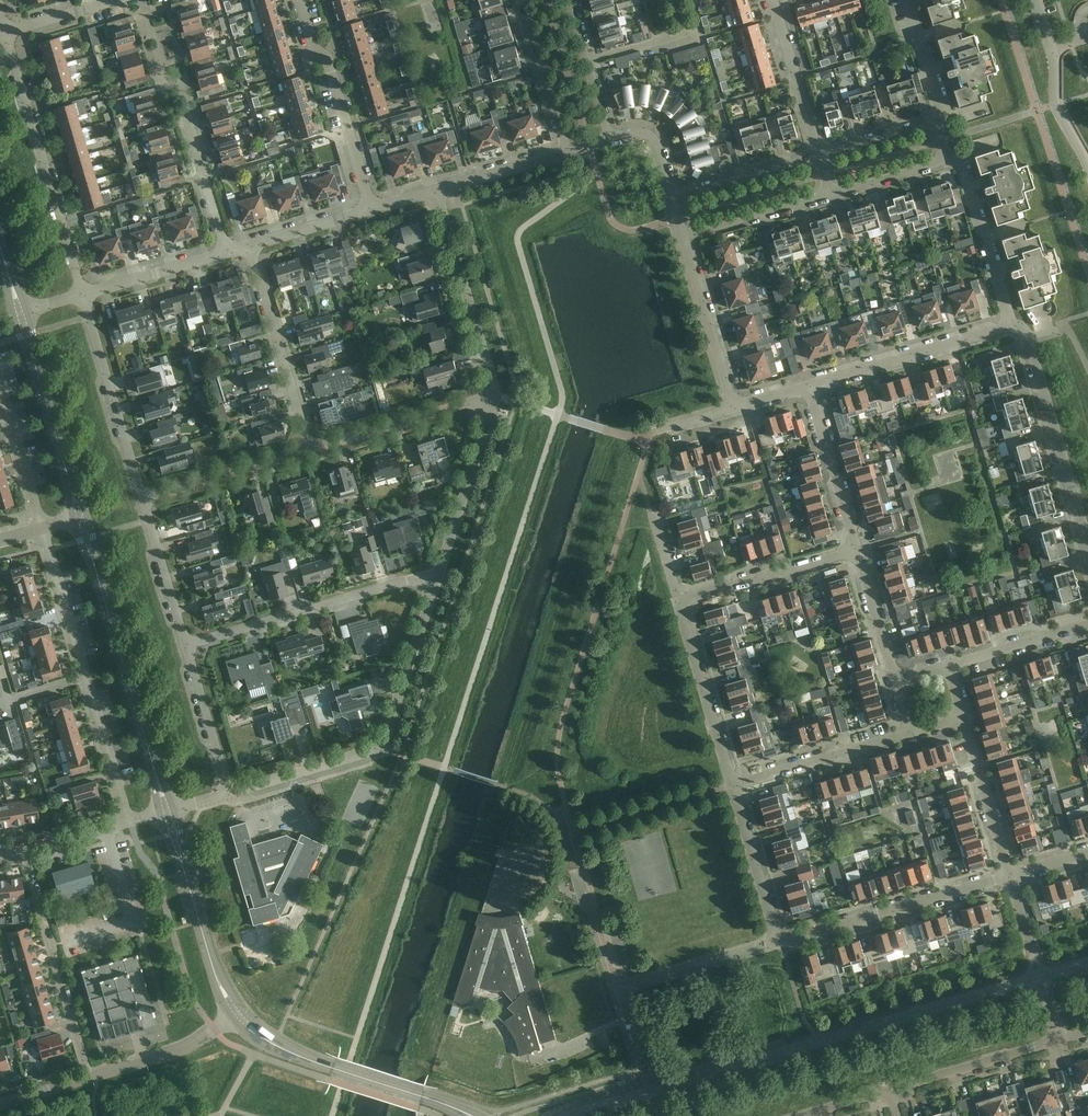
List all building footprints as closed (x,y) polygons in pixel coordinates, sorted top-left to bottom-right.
[(180,21),(199,16),(195,4),(198,4),(197,0),(185,0),(170,4),(172,11),(177,10),(180,21)] [(218,0),(211,0),(214,11),(220,9),(218,0)] [(256,10),(275,4),(274,0),(254,0),(256,10)] [(335,11),(354,6),(352,0),(332,0),(335,11)] [(481,16),(508,9),(506,2),(503,3),(502,0),(479,0),(482,9),(479,10),(481,16)] [(591,1),(593,11),(591,11),(592,18),(619,10),(617,4),(614,4),(613,0),(595,0),(591,1)] [(731,13),(749,8),(747,0),(732,0),(728,1),(731,13)] [(837,15),(833,0),(822,0),(820,1),(825,19),(837,15)] [(849,12),(846,0),(833,0),(837,15),(849,12)] [(849,12),(861,8),(861,9),(862,9),(859,0),(846,0),(849,12)] [(935,4),(928,7),(933,25),(956,18),(954,12),(966,8),(964,0),(934,0),(935,4)] [(813,22),(825,19),(820,1),(808,4),(813,22)] [(260,21),(278,16),(275,4),(256,10),(248,12),(251,24),(260,21)] [(802,26),(813,22),(808,4),(796,8),(796,7),(795,7),(801,27),(802,27),(802,26)] [(338,22),(338,23),(358,17),(357,17),(354,6),(335,11),(339,22),(338,22)] [(734,26),(754,20),(754,19),(753,20),(749,8),(731,13),(734,25),(734,26)] [(509,15),(508,9),(481,16),(483,23),(486,22),(488,31),(509,25),(507,16),(509,15)] [(619,10),(592,18),(594,24),(597,24),(600,33),(621,27),(618,17),(621,17),(619,10)] [(111,29),(114,40),(133,35),(129,24),(134,22),(132,16),(106,23),(108,30),(111,29)] [(202,27),(199,16),(180,21),(183,32),(181,33),(183,40),(185,39),(195,36),(193,30),(202,27)] [(260,21),(263,32),(282,27),(278,16),(260,21)] [(645,40),(652,38),(646,19),(640,21),(645,40)] [(343,27),(347,38),(365,33),(362,22),(362,21),(343,27)] [(758,24),(738,29),(739,30),(743,42),(761,36),(758,25),(758,24)] [(512,34),(509,25),(488,31),(491,41),(488,41),(490,48),(517,40),(515,34),(512,34)] [(204,26),(202,27),(193,30),(195,36),(185,39),(189,50),(207,45),(204,33),(206,33),(205,29),(204,26)] [(282,27),(263,32),(267,44),(285,38),(282,27)] [(621,27),(600,33),(603,42),(600,43),(602,50),(628,42),(626,35),(624,36),(621,27)] [(457,32),(459,40),(465,38),(463,30),(457,32)] [(851,46),(857,44),(853,32),(847,34),(851,46)] [(956,68),(949,70),(949,71),(948,71),(948,72),(948,73),(948,74),(948,75),(949,76),(949,77),(950,77),(951,77),(958,75),(962,88),(954,90),(960,108),(983,101),(981,96),(993,92),(988,75),(998,71),(990,48),(980,51),(975,34),(963,38),(961,32),(938,40),(944,58),(951,55),(956,68)] [(368,44),(365,33),(347,38),(350,50),(368,44)] [(39,43),(43,56),(62,50),(59,42),(69,39),(68,34),(58,38),(58,37),(39,43)] [(136,46),(133,35),(114,40),(118,51),(115,52),(117,59),(120,58),(119,58),(129,55),(127,49),(136,46)] [(743,42),(746,54),(765,48),(761,36),(743,42)] [(267,44),(270,55),(288,50),(285,38),(267,44)] [(519,47),(517,40),(490,48),(492,54),(495,54),(498,63),(519,57),(516,47),(519,47)] [(471,43),(461,46),(464,55),(473,52),(471,43)] [(350,50),(353,61),(372,56),(368,44),(350,50)] [(704,44),(698,46),(701,59),(708,57),(704,44)] [(139,45),(136,46),(127,49),(129,55),(119,58),(120,58),(123,69),(141,64),(138,53),(141,52),(139,45)] [(191,69),(194,68),(194,67),(203,65),(201,59),(210,56),(207,45),(189,50),(192,61),(189,62),(191,69)] [(695,61),(701,59),(698,46),(691,48),(695,61)] [(72,47),(62,50),(43,56),(47,69),(66,63),(63,55),(73,52),(72,47)] [(689,62),(695,61),(691,48),(685,50),(689,62)] [(746,54),(750,66),(768,60),(765,48),(746,54)] [(270,55),(273,66),(292,61),(288,50),(270,55)] [(683,64),(689,62),(685,50),(679,52),(683,64)] [(640,51),(627,55),(629,61),(642,57),(640,51)] [(676,66),(683,64),(679,52),(672,54),(676,66)] [(194,67),(194,68),(197,79),(216,73),(212,62),(215,62),(213,55),(210,56),(201,59),(203,65),(194,67)] [(617,65),(629,61),(627,55),(615,58),(617,65)] [(353,61),(357,72),(375,67),(372,56),(353,61)] [(521,66),(519,57),(498,63),(488,66),(493,82),(526,72),(524,65),(521,66)] [(76,60),(66,63),(47,69),(50,81),(69,76),(67,67),(77,64),(76,60)] [(750,66),(753,78),(772,72),(768,60),(750,66)] [(295,72),(292,61),(273,66),(276,77),(276,78),(276,79),(296,73),(296,72),(295,72)] [(629,61),(617,65),(618,70),(629,68),(629,61)] [(145,75),(141,64),(123,69),(126,80),(123,81),(125,88),(151,80),(149,74),(145,75)] [(357,72),(360,84),(378,78),(375,67),(357,72)] [(830,69),(820,73),(822,79),(832,76),(830,69)] [(474,70),(469,72),(472,82),(477,81),(474,70)] [(775,84),(772,72),(753,78),(757,89),(756,89),(756,90),(776,84),(775,84)] [(79,73),(69,76),(50,81),(54,94),(73,89),(70,80),(81,77),(79,73)] [(219,85),(216,73),(197,79),(201,90),(196,91),(198,98),(224,91),(222,84),(219,85)] [(900,82),(907,105),(914,103),(916,105),(920,101),(914,96),(914,94),(923,91),(918,73),(911,75),(912,78),(905,81),(900,83),(900,82)] [(281,83),(285,94),(303,88),(300,77),(300,76),(280,82),(281,83)] [(360,84),(363,95),(382,90),(378,78),(360,84)] [(886,82),(880,84),(885,103),(895,100),(895,102),(893,109),(899,110),(899,107),(907,105),(900,82),(899,82),(900,83),(895,84),(894,84),(888,86),(886,82)] [(869,116),(876,114),(878,116),(882,112),(876,107),(876,105),(885,103),(880,84),(873,86),(874,90),(867,92),(862,94),(862,92),(869,116)] [(632,89),(634,106),(643,106),(647,106),(650,89),(651,86),(643,85),(643,87),(632,89)] [(630,107),(634,106),(632,89),(632,86),(611,89),(621,110),(630,107)] [(153,88),(128,96),(130,103),(132,102),(136,113),(154,107),(151,96),(155,95),(153,88)] [(285,94),(288,105),(306,99),(303,88),(285,94)] [(475,92),(473,92),(475,97),(481,95),(482,97),(490,95),(488,88),(475,92)] [(661,90),(650,89),(647,106),(656,108),(660,110),(667,94),(668,94),(669,91),(662,88),(661,90)] [(716,88),(709,91),(711,97),(718,95),(716,88)] [(869,116),(862,92),(860,88),(848,91),(847,88),(840,89),(842,95),(847,114),(857,111),(857,113),(856,120),(861,121),(861,119),(869,116)] [(847,114),(842,95),(840,89),(832,92),(834,101),(829,103),(830,103),(825,105),(824,104),(826,112),(819,114),(822,126),(829,124),(831,128),(838,125),(840,127),(844,124),(839,118),(838,116),(847,114)] [(363,95),(367,106),(385,101),(382,90),(363,95)] [(677,98),(668,94),(667,94),(660,110),(668,114),(671,117),(683,104),(685,101),(679,96),(677,98)] [(210,122),(228,117),(225,106),(228,105),(226,98),(200,106),(202,113),(207,111),(210,122)] [(288,105),(291,116),(310,111),(306,99),(288,105)] [(58,122),(77,116),(74,108),(84,105),(83,101),(73,104),(73,103),(54,109),(58,122)] [(96,103),(98,110),(106,108),(104,101),(96,103)] [(388,112),(385,101),(367,106),(370,117),(369,117),(370,118),(389,113),(389,112),(388,112)] [(713,106),(715,111),(723,108),(721,101),(713,106)] [(677,123),(680,127),(694,117),(695,118),(697,116),(693,109),(691,111),(683,104),(671,117),(677,123)] [(532,116),(520,119),(526,138),(537,135),(535,126),(541,124),(540,119),(536,105),(529,107),(532,116)] [(157,118),(154,107),(136,113),(139,124),(136,125),(138,131),(145,130),(144,129),(152,127),(150,121),(157,119),(157,118)] [(415,109),(408,111),(410,118),(417,116),(415,109)] [(499,116),(503,129),(506,129),(508,137),(512,135),(514,142),(526,138),(520,119),(509,123),(506,114),(504,115),(502,109),(498,111),(499,116)] [(777,112),(777,114),(770,116),(776,135),(785,132),(786,134),(784,141),(789,143),(790,140),(798,137),(789,109),(777,112)] [(291,116),(295,128),(313,122),(310,111),(291,116)] [(87,113),(77,116),(58,122),(62,135),(80,129),(78,120),(88,118),(87,113)] [(499,116),(481,122),(489,149),(501,145),(497,131),(503,129),(499,116)] [(752,122),(752,121),(751,121),(760,149),(767,146),(769,148),(773,145),(767,139),(767,137),(776,135),(770,116),(757,120),(752,122)] [(166,123),(164,117),(157,118),(157,119),(150,121),(152,127),(144,129),(145,130),(148,141),(166,135),(163,124),(166,123)] [(232,128),(228,117),(210,122),(213,133),(211,134),(213,141),(215,140),(224,137),(223,131),(232,128)] [(685,139),(703,134),(705,133),(703,126),(701,127),(695,118),(694,117),(680,127),(684,134),(685,139)] [(123,132),(121,126),(119,118),(114,119),(118,134),(123,132)] [(739,125),(733,127),(738,146),(748,143),(748,145),(746,152),(752,154),(752,151),(760,149),(751,121),(751,122),(747,123),(746,123),(739,125)] [(316,133),(313,122),(295,128),(298,139),(297,139),(298,140),(317,134),(317,133),(316,133)] [(481,122),(469,125),(463,127),(467,140),(473,138),(477,152),(489,149),(481,122)] [(90,126),(80,129),(62,135),(65,147),(84,142),(82,133),(92,130),(90,126)] [(219,151),(237,146),(243,144),(242,139),(236,141),(234,135),(236,134),(234,127),(232,128),(223,131),(224,137),(215,140),(219,151)] [(435,135),(437,144),(443,162),(455,159),(451,145),(457,143),(453,130),(435,135)] [(417,141),(421,154),(427,152),(431,166),(443,162),(437,144),(432,145),(431,143),(426,140),(424,141),(422,134),(415,136),(416,141),(417,141)] [(705,141),(703,134),(685,139),(690,153),(707,148),(710,148),(707,140),(705,141)] [(169,146),(166,135),(148,141),(142,143),(143,148),(149,146),(151,152),(148,153),(151,159),(153,159),(153,158),(162,156),(160,149),(170,147),(169,146)] [(94,139),(84,142),(65,147),(69,160),(88,154),(85,146),(95,143),(94,139)] [(398,146),(401,154),(406,173),(418,170),(414,156),(421,154),(417,141),(416,141),(398,146)] [(736,153),(733,141),(726,142),(730,155),(736,153)] [(302,153),(299,144),(292,147),(295,155),(302,153)] [(278,145),(272,147),(266,149),(268,156),(280,153),(278,145)] [(379,147),(384,165),(390,163),(395,177),(406,173),(401,154),(398,146),(387,149),(386,145),(379,147)] [(153,158),(153,159),(156,170),(175,164),(171,153),(174,152),(172,146),(169,146),(170,147),(160,149),(162,156),(153,158)] [(240,157),(237,146),(219,151),(222,163),(217,164),(219,171),(245,163),(243,156),(240,157)] [(707,148),(690,153),(693,163),(695,168),(705,165),(705,166),(706,166),(707,166),(708,166),(709,166),(710,165),(710,164),(710,163),(714,162),(713,160),(720,158),(716,146),(710,148),(707,148)] [(294,153),(292,147),(285,149),(286,155),(287,156),(294,153)] [(993,185),(986,187),(986,188),(985,188),(985,189),(985,190),(985,191),(985,192),(986,192),(987,193),(987,194),(988,193),(988,194),(995,192),(999,205),(992,207),(997,225),(1020,218),(1020,217),(1018,212),(1030,208),(1025,191),(1035,188),(1027,165),(1017,168),(1012,151),(1000,155),(998,149),(975,156),(981,174),(989,172),(993,185)] [(370,153),(374,166),(381,163),(377,150),(370,153)] [(98,151),(88,154),(69,160),(73,172),(92,167),(89,158),(99,155),(98,151)] [(102,164),(92,167),(73,172),(76,185),(95,179),(93,171),(103,168),(102,164)] [(178,176),(175,164),(156,170),(160,181),(157,182),(159,188),(185,181),(183,174),(178,176)] [(257,164),(246,167),(248,173),(259,170),(257,164)] [(332,175),(321,178),(326,197),(338,193),(336,186),(343,184),(337,164),(330,166),(332,175)] [(318,170),(300,175),(306,194),(312,192),(315,200),(326,197),(321,178),(318,170)] [(296,185),(284,189),(290,208),(302,204),(299,196),(306,194),(300,175),(293,177),(296,185)] [(105,176),(95,179),(76,185),(80,198),(99,192),(96,183),(106,180),(105,176)] [(951,216),(965,212),(958,188),(948,191),(948,189),(949,182),(944,180),(944,183),(936,186),(943,209),(944,209),(943,208),(948,207),(951,216)] [(193,192),(189,183),(179,186),(183,196),(193,192)] [(290,208),(284,189),(273,192),(270,184),(263,186),(267,199),(274,197),(278,211),(290,208)] [(134,187),(137,195),(144,193),(142,185),(134,187)] [(259,196),(248,199),(253,218),(265,215),(261,201),(267,199),(263,186),(257,188),(259,196)] [(936,186),(929,188),(927,186),(923,189),(929,195),(929,196),(920,199),(925,218),(926,222),(945,216),(943,209),(936,186)] [(100,196),(110,193),(109,189),(99,192),(80,198),(84,211),(103,205),(100,196)] [(926,222),(925,218),(920,199),(910,202),(910,200),(912,193),(907,192),(906,194),(899,197),(906,221),(906,224),(912,222),(915,231),(928,227),(926,222)] [(253,218),(248,199),(236,203),(234,194),(227,196),(232,215),(239,213),(241,222),(253,218)] [(899,197),(898,197),(891,199),(889,197),(885,201),(891,206),(891,208),(882,210),(888,229),(894,227),(893,224),(900,221),(905,219),(905,221),(906,221),(899,197)] [(141,198),(134,200),(136,207),(142,205),(142,202),(141,198)] [(126,203),(116,206),(118,212),(128,209),(126,203)] [(868,206),(861,208),(868,232),(868,230),(873,229),(880,227),(881,231),(888,229),(882,210),(873,213),(872,211),(874,204),(869,203),(868,206)] [(178,216),(179,220),(184,239),(196,235),(194,229),(201,227),(195,206),(188,208),(189,212),(178,216)] [(867,232),(868,232),(861,208),(853,210),(851,208),(848,212),(853,217),(854,219),(844,222),(850,240),(856,238),(855,235),(862,233),(862,232),(867,230),(867,232)] [(97,211),(84,215),(86,222),(99,218),(97,211)] [(158,217),(162,230),(169,228),(173,242),(184,239),(179,220),(178,216),(177,214),(176,211),(158,217)] [(834,222),(836,215),(831,214),(830,217),(823,219),(831,247),(843,243),(844,247),(851,245),(849,240),(850,240),(844,222),(835,224),(834,222)] [(154,227),(142,230),(148,249),(160,246),(155,232),(162,230),(158,217),(151,219),(154,227)] [(806,233),(812,251),(818,250),(826,248),(826,247),(830,246),(831,247),(823,219),(816,221),(813,219),(810,223),(815,228),(816,230),(806,233)] [(140,222),(122,227),(125,241),(132,239),(136,253),(148,249),(142,230),(140,222)] [(396,247),(404,252),(408,244),(424,240),(419,223),(414,224),(410,222),(408,226),(402,228),(404,233),(396,247)] [(785,230),(792,254),(792,252),(797,251),(797,252),(805,250),(806,253),(812,251),(806,233),(797,235),(796,233),(798,226),(793,225),(792,228),(785,230)] [(117,238),(106,241),(111,260),(123,257),(119,243),(125,241),(122,227),(115,229),(117,238)] [(778,241),(769,244),(772,256),(775,267),(794,262),(792,254),(785,230),(778,232),(776,230),(772,234),(777,239),(778,241)] [(1020,268),(1013,270),(1013,271),(1012,271),(1012,272),(1012,273),(1012,274),(1012,275),(1013,276),(1014,277),(1015,277),(1022,275),(1026,288),(1018,290),(1024,308),(1047,301),(1045,295),(1057,292),(1052,275),(1062,271),(1054,248),(1044,251),(1039,234),(1027,238),(1025,232),(1002,240),(1008,258),(1015,255),(1020,268)] [(713,248),(716,259),(742,252),(739,240),(713,248)] [(111,260),(106,241),(94,245),(100,263),(111,260)] [(769,244),(761,246),(764,258),(772,256),(769,244)] [(975,253),(973,246),(966,248),(968,255),(975,253)] [(336,247),(323,251),(331,276),(339,274),(340,278),(344,282),(352,280),(351,275),(349,270),(345,256),(339,258),(336,247)] [(343,249),(345,256),(349,270),(356,267),(350,247),(343,249)] [(331,276),(323,251),(310,255),(313,265),(307,267),(311,280),(313,286),(323,283),(322,279),(331,276)] [(742,252),(716,259),(720,271),(734,267),(736,274),(749,270),(747,263),(745,263),(742,252)] [(947,252),(941,254),(943,263),(950,261),(947,252)] [(409,264),(407,256),(398,259),(401,270),(410,268),(414,282),(435,276),(430,258),(409,264)] [(890,270),(889,256),(868,258),(870,273),(890,270)] [(291,281),(303,277),(298,258),(285,262),(291,281)] [(292,284),(291,281),(285,262),(273,266),(279,288),(292,284)] [(723,284),(727,296),(756,287),(752,275),(750,275),(749,270),(736,274),(737,280),(723,284)] [(842,281),(850,279),(848,272),(840,275),(842,281)] [(223,280),(229,300),(230,303),(232,310),(233,310),(232,309),(245,305),(246,306),(246,305),(252,303),(247,288),(241,289),(237,276),(223,280)] [(858,279),(849,281),(851,288),(859,285),(858,279)] [(961,293),(967,312),(979,309),(974,294),(981,293),(977,279),(970,281),(973,290),(961,293)] [(230,303),(229,300),(223,280),(210,284),(214,299),(210,300),(209,297),(203,299),(207,313),(219,309),(220,312),(222,311),(224,310),(226,308),(227,306),(228,304),(230,303)] [(315,294),(313,286),(311,280),(304,282),(308,296),(315,294)] [(925,304),(930,323),(942,319),(938,305),(944,303),(940,290),(941,290),(939,284),(932,286),(934,292),(922,296),(925,304)] [(251,286),(247,288),(252,303),(256,302),(251,286)] [(955,315),(967,312),(961,293),(959,286),(948,290),(947,288),(941,290),(940,290),(944,303),(951,301),(955,315)] [(756,287),(727,296),(730,308),(744,304),(746,310),(759,306),(758,300),(760,299),(756,287)] [(401,295),(403,303),(403,305),(419,300),(417,290),(401,295)] [(201,315),(194,291),(176,296),(181,312),(187,310),(189,318),(201,315)] [(415,321),(420,320),(440,314),(438,306),(443,304),(439,291),(424,295),(426,302),(411,306),(410,308),(413,320),(415,321)] [(774,293),(777,302),(783,300),(781,291),(774,293)] [(859,299),(858,291),(848,292),(849,300),(859,299)] [(401,295),(389,298),(391,306),(403,303),(401,295)] [(175,314),(181,312),(176,296),(159,302),(161,308),(154,310),(159,327),(177,322),(175,314)] [(919,326),(930,323),(925,304),(913,307),(911,299),(904,301),(908,314),(914,312),(919,326)] [(387,303),(381,300),(377,308),(382,311),(387,303)] [(886,306),(888,315),(894,334),(906,330),(904,324),(908,323),(905,315),(908,314),(904,301),(894,304),(888,301),(884,302),(886,306)] [(128,308),(134,330),(147,326),(148,330),(155,328),(150,310),(143,312),(141,304),(128,308)] [(738,332),(756,327),(765,324),(759,306),(746,310),(748,316),(734,321),(738,332)] [(882,337),(894,334),(888,315),(886,306),(867,312),(871,325),(878,323),(882,337)] [(122,333),(134,330),(128,308),(115,312),(117,320),(111,322),(116,339),(123,337),(122,333)] [(865,327),(871,325),(867,312),(849,317),(852,325),(857,344),(869,341),(865,327)] [(261,327),(262,315),(251,314),(251,327),(261,327)] [(295,325),(301,323),(307,321),(305,314),(292,317),(295,325)] [(323,316),(307,321),(301,323),(303,329),(296,331),(300,345),(323,338),(321,331),(327,329),(323,316)] [(857,344),(852,325),(840,329),(838,320),(831,322),(835,336),(841,334),(846,348),(857,344)] [(447,337),(444,327),(438,329),(436,322),(422,326),(424,333),(431,331),(433,341),(430,342),(433,352),(447,348),(444,338),(447,337)] [(829,337),(835,336),(831,322),(813,328),(821,355),(833,352),(829,337)] [(209,323),(204,325),(207,335),(212,334),(209,323)] [(756,327),(738,332),(741,344),(755,340),(757,347),(770,343),(774,341),(772,335),(768,336),(765,324),(756,327)] [(809,358),(821,355),(813,328),(795,333),(798,346),(805,344),(809,358)] [(798,346),(795,333),(788,335),(792,348),(798,346)] [(793,355),(794,355),(792,348),(789,337),(780,340),(785,358),(787,357),(793,355)] [(244,340),(241,340),(228,344),(230,351),(237,349),(241,362),(260,357),(256,343),(246,346),(244,340)] [(327,366),(324,358),(331,356),(331,354),(345,349),(342,340),(317,347),(319,353),(304,358),(308,371),(327,366)] [(745,357),(748,369),(774,361),(776,361),(770,343),(757,347),(759,353),(745,357)] [(990,367),(992,375),(1014,369),(1010,355),(996,359),(993,351),(980,355),(984,368),(990,367)] [(144,367),(142,360),(135,362),(137,369),(144,367)] [(457,384),(454,375),(458,374),(454,361),(424,370),(429,387),(438,384),(440,389),(457,384)] [(748,369),(752,381),(778,373),(774,361),(748,369)] [(149,368),(151,374),(134,379),(138,393),(162,386),(158,373),(163,371),(161,364),(149,368)] [(937,368),(943,389),(952,386),(953,392),(967,388),(963,374),(955,376),(951,364),(937,368)] [(327,372),(329,379),(312,384),(314,389),(313,391),(314,392),(316,397),(334,392),(335,393),(336,391),(351,387),(347,374),(353,372),(351,365),(327,372)] [(268,387),(267,383),(268,383),(264,369),(253,372),(251,366),(236,371),(240,384),(246,382),(249,393),(268,387)] [(919,384),(919,387),(923,400),(937,396),(935,391),(943,389),(937,368),(923,372),(926,382),(919,384)] [(993,398),(1006,395),(1004,387),(1018,383),(1014,369),(992,375),(995,384),(989,386),(991,393),(985,395),(986,400),(993,398)] [(894,380),(900,401),(909,399),(910,404),(923,400),(919,387),(912,389),(908,376),(894,380)] [(884,397),(876,399),(881,413),(894,409),(892,404),(900,401),(894,380),(880,385),(884,397)] [(379,381),(375,388),(381,391),(384,384),(379,381)] [(197,391),(202,407),(210,405),(205,388),(197,391)] [(249,416),(252,416),(260,414),(261,418),(270,416),(268,411),(270,411),(269,405),(272,404),(271,400),(273,399),(270,389),(260,392),(259,393),(261,399),(254,401),(253,396),(240,400),(245,414),(249,416)] [(340,421),(350,418),(353,417),(351,408),(353,408),(351,401),(352,401),(351,401),(353,400),(359,398),(360,402),(373,399),(370,389),(359,392),(351,394),(339,398),(341,404),(328,408),(320,410),(324,426),(337,422),(338,423),(339,423),(340,423),(340,422),(340,421)] [(865,389),(851,393),(858,414),(866,412),(867,417),(881,413),(876,399),(869,402),(865,389)] [(151,403),(142,406),(144,412),(146,412),(148,419),(170,413),(169,410),(171,410),(173,405),(173,403),(175,402),(172,390),(149,397),(151,403)] [(858,414),(851,393),(837,397),(841,410),(833,412),(839,432),(846,430),(844,424),(851,422),(849,417),(858,414)] [(1002,410),(1005,418),(1027,412),(1023,397),(1008,402),(1006,395),(993,398),(996,411),(1002,410)] [(224,401),(222,396),(215,398),(216,404),(224,401)] [(929,418),(936,416),(934,409),(927,411),(929,418)] [(791,411),(777,415),(783,436),(791,434),(793,439),(806,435),(802,418),(793,420),(791,411)] [(1027,412),(1005,418),(1007,427),(1002,429),(1005,441),(1019,437),(1017,430),(1031,426),(1027,412)] [(225,413),(219,415),(221,422),(228,420),(225,413)] [(775,438),(783,436),(777,415),(763,419),(766,432),(759,434),(762,448),(776,444),(775,438)] [(156,423),(158,429),(150,432),(154,445),(176,439),(172,425),(176,424),(174,417),(156,423)] [(267,442),(263,443),(263,444),(284,437),(280,422),(267,425),(265,419),(250,423),(253,433),(259,431),(261,436),(265,434),(267,442)] [(214,420),(206,423),(209,434),(217,432),(214,420)] [(755,464),(762,462),(756,440),(747,443),(745,433),(731,437),(737,458),(745,456),(747,461),(750,460),(751,461),(753,460),(755,464)] [(416,445),(422,464),(407,468),(411,482),(439,473),(435,460),(449,456),(444,437),(416,445)] [(729,461),(737,458),(731,437),(717,441),(720,451),(712,453),(718,475),(725,473),(724,468),(730,466),(729,461)] [(1015,452),(1017,461),(1039,455),(1035,440),(1021,445),(1019,437),(1005,441),(1009,454),(1015,452)] [(858,439),(839,445),(843,458),(862,453),(858,439)] [(167,455),(165,456),(157,458),(162,474),(188,466),(185,457),(192,455),(189,442),(167,449),(168,453),(167,455)] [(712,453),(704,455),(702,446),(688,450),(694,471),(702,468),(704,473),(708,472),(709,477),(718,475),(712,453)] [(677,463),(669,466),(674,482),(695,476),(694,471),(688,450),(674,454),(677,463)] [(796,458),(800,471),(819,465),(815,452),(796,458)] [(866,465),(862,453),(843,458),(847,472),(854,470),(854,469),(866,466),(866,465)] [(400,475),(395,458),(388,460),(386,455),(382,456),(382,455),(374,457),(375,460),(374,461),(374,462),(370,463),(373,472),(372,473),(374,481),(386,477),(386,479),(400,475)] [(1039,455),(1017,461),(1020,470),(1014,471),(1018,484),(1031,480),(1029,473),(1044,469),(1039,455)] [(901,470),(898,459),(891,461),(894,472),(901,470)] [(854,469),(854,470),(858,482),(876,477),(872,463),(866,465),(866,466),(854,469)] [(769,466),(773,478),(779,476),(775,464),(769,466)] [(823,479),(819,465),(800,471),(804,484),(816,480),(816,481),(823,479)] [(334,484),(337,492),(338,498),(357,493),(353,480),(352,475),(346,477),(343,467),(327,471),(331,485),(334,484)] [(8,489),(6,480),(3,481),(1,474),(0,474),(0,491),(8,489)] [(876,477),(858,482),(861,495),(887,488),(883,475),(876,477)] [(319,514),(316,505),(312,490),(308,478),(302,480),(301,479),(292,482),(292,483),(279,487),(284,504),(299,499),(305,518),(319,514)] [(769,480),(772,490),(778,488),(776,478),(769,480)] [(820,493),(816,481),(816,480),(804,484),(797,486),(801,499),(820,493)] [(1027,495),(1030,504),(1052,498),(1048,483),(1033,487),(1031,480),(1018,484),(1022,497),(1027,495)] [(890,501),(887,488),(861,495),(865,508),(884,503),(890,501)] [(0,491),(0,509),(1,508),(1,506),(4,505),(5,507),(13,505),(8,489),(0,491)] [(273,520),(268,503),(266,497),(260,499),(258,492),(247,495),(247,494),(245,494),(245,495),(239,497),(243,508),(245,516),(251,514),(251,515),(258,513),(261,524),(273,520)] [(824,506),(820,493),(801,499),(805,512),(824,506)] [(1031,527),(1044,523),(1042,516),(1056,512),(1052,498),(1030,504),(1032,513),(1027,514),(1031,527)] [(186,525),(189,532),(212,525),(208,511),(199,514),(196,503),(173,510),(178,527),(186,525)] [(884,503),(865,508),(869,522),(876,520),(888,516),(899,512),(898,508),(886,511),(884,503)] [(771,505),(763,508),(765,514),(773,511),(771,505)] [(705,506),(691,510),(693,518),(678,523),(678,524),(682,536),(682,537),(704,530),(711,528),(707,515),(705,506)] [(828,519),(824,506),(805,512),(809,525),(828,519)] [(397,518),(394,508),(388,510),(391,520),(397,518)] [(689,518),(687,509),(674,512),(676,521),(689,518)] [(899,512),(888,516),(876,520),(879,533),(878,533),(879,540),(900,534),(898,527),(903,526),(899,512)] [(745,513),(732,516),(735,525),(747,521),(745,513)] [(229,521),(227,514),(219,516),(222,523),(229,521)] [(400,544),(400,547),(403,555),(416,551),(413,541),(417,540),(414,530),(417,529),(414,517),(399,522),(399,521),(398,522),(392,524),(394,529),(383,532),(388,551),(396,548),(396,546),(400,544)] [(787,518),(781,520),(785,532),(791,530),(787,518)] [(832,533),(828,519),(809,525),(815,545),(828,541),(827,534),(832,533)] [(908,522),(911,531),(919,528),(916,520),(910,522),(908,522)] [(1040,538),(1043,547),(1065,540),(1060,526),(1046,530),(1044,523),(1031,527),(1034,540),(1040,538)] [(777,524),(772,525),(774,532),(766,534),(771,553),(784,549),(777,524)] [(188,561),(209,555),(210,555),(208,550),(218,547),(215,536),(213,536),(211,530),(194,535),(196,541),(188,544),(189,548),(184,550),(188,561)] [(702,546),(704,554),(722,548),(720,540),(708,543),(704,530),(682,537),(686,550),(686,551),(702,546)] [(766,534),(752,538),(758,557),(771,553),(766,534)] [(362,539),(364,547),(350,551),(357,574),(374,569),(369,551),(376,549),(372,536),(362,539)] [(739,542),(745,561),(758,557),(752,538),(739,542)] [(901,561),(901,562),(908,560),(902,540),(888,544),(890,550),(885,551),(889,564),(889,565),(901,561)] [(1065,540),(1043,547),(1045,555),(1039,557),(1043,570),(1057,566),(1054,559),(1069,555),(1065,540)] [(722,548),(704,554),(706,561),(690,566),(691,567),(695,579),(694,579),(695,580),(717,573),(713,560),(725,556),(722,548)] [(253,556),(247,552),(243,558),(250,563),(253,556)] [(291,570),(288,559),(287,556),(286,556),(284,557),(283,554),(275,556),(278,567),(283,565),(284,572),(291,570)] [(235,562),(233,555),(221,558),(223,566),(235,562)] [(304,584),(333,575),(328,558),(299,566),(304,584)] [(909,564),(908,560),(901,562),(901,561),(889,565),(889,564),(882,566),(886,580),(905,574),(902,566),(909,564)] [(14,583),(15,583),(15,582),(32,577),(32,578),(33,577),(32,575),(33,573),(32,568),(30,567),(29,565),(10,570),(14,583)] [(219,566),(203,570),(191,574),(196,589),(204,586),(207,588),(215,586),(216,583),(224,581),(219,566)] [(1053,581),(1055,590),(1077,583),(1073,569),(1059,573),(1057,566),(1043,570),(1047,583),(1053,581)] [(287,595),(285,590),(280,572),(263,577),(270,600),(287,595)] [(911,572),(905,574),(886,580),(890,593),(909,587),(906,579),(913,577),(911,572)] [(830,596),(849,591),(845,577),(840,579),(838,573),(824,577),(830,596)] [(15,583),(18,594),(36,589),(32,578),(32,577),(15,582),(15,583)] [(999,579),(1001,585),(1007,584),(1005,577),(999,579)] [(986,582),(988,589),(994,587),(992,580),(986,582)] [(1077,583),(1055,590),(1058,598),(1052,600),(1056,613),(1069,609),(1067,602),(1081,598),(1077,583)] [(222,599),(249,591),(247,584),(214,594),(216,600),(201,605),(206,622),(227,616),(222,599)] [(978,599),(974,586),(967,588),(971,601),(978,599)] [(909,587),(890,593),(894,606),(913,601),(909,587)] [(18,594),(22,606),(39,601),(36,589),(18,594)] [(788,612),(790,617),(803,613),(801,608),(802,608),(796,589),(783,593),(788,612)] [(830,596),(825,598),(826,602),(828,601),(830,610),(834,609),(853,604),(849,591),(830,596)] [(811,602),(814,601),(811,592),(802,595),(805,604),(811,602)] [(783,593),(770,597),(775,616),(778,623),(783,621),(781,614),(788,612),(783,593)] [(943,602),(942,596),(935,598),(937,604),(943,602)] [(757,601),(763,624),(771,621),(772,625),(778,623),(775,616),(770,597),(757,601)] [(928,599),(921,601),(923,608),(930,606),(928,599)] [(252,600),(244,603),(248,617),(256,615),(252,600)] [(1013,605),(1019,624),(1032,620),(1031,615),(1037,613),(1033,600),(1013,605)] [(22,606),(21,606),(25,619),(44,613),(43,611),(44,609),(42,604),(40,603),(40,601),(39,601),(22,606)] [(836,618),(828,620),(830,625),(838,622),(856,617),(853,604),(834,609),(836,618)] [(897,614),(910,611),(908,604),(895,608),(897,614)] [(724,622),(726,629),(740,625),(748,623),(746,615),(730,619),(726,605),(704,612),(704,613),(705,613),(708,625),(708,626),(724,622)] [(1006,628),(1019,624),(1013,605),(1000,609),(1006,628)] [(993,632),(1006,628),(1000,609),(987,613),(993,632)] [(976,644),(990,640),(982,614),(969,618),(976,644)] [(860,630),(856,617),(838,622),(843,642),(857,638),(855,632),(860,630)] [(956,622),(958,629),(961,641),(963,648),(976,644),(969,618),(956,622)] [(9,623),(11,630),(24,626),(23,619),(9,623)] [(357,655),(365,653),(374,651),(375,654),(387,650),(378,619),(362,624),(360,620),(348,624),(357,655)] [(958,629),(956,622),(943,626),(948,645),(961,641),(958,629)] [(717,655),(739,649),(735,635),(742,633),(740,625),(726,629),(728,637),(713,641),(713,642),(717,655)] [(24,626),(11,630),(13,636),(26,632),(24,626)] [(32,644),(33,644),(33,643),(50,638),(50,639),(51,638),(50,636),(51,634),(50,629),(48,628),(47,626),(28,631),(32,644)] [(935,649),(948,645),(943,626),(930,630),(935,649)] [(794,629),(781,633),(783,641),(796,637),(794,629)] [(922,653),(935,649),(930,630),(917,634),(922,653)] [(704,640),(711,638),(710,632),(703,634),(704,640)] [(292,637),(292,638),(276,643),(281,660),(297,656),(298,657),(324,650),(320,637),(304,641),(301,634),(292,637)] [(922,653),(917,634),(903,638),(909,657),(922,653)] [(33,643),(33,644),(36,655),(54,650),(50,639),(50,638),(33,643)] [(855,658),(874,652),(870,639),(851,644),(855,658)] [(739,649),(717,655),(717,656),(721,668),(721,669),(737,664),(739,672),(752,668),(746,647),(739,649)] [(1079,671),(1087,669),(1087,653),(1083,655),(1080,647),(1067,651),(1071,664),(1077,663),(1079,671)] [(29,658),(33,669),(57,662),(54,650),(36,655),(29,658)] [(827,651),(821,653),(825,667),(831,665),(827,651)] [(257,662),(258,660),(256,652),(225,661),(231,680),(243,676),(247,679),(250,690),(266,685),(259,664),(258,665),(257,662)] [(878,666),(874,652),(855,658),(859,670),(859,671),(871,667),(871,668),(878,666)] [(1050,656),(1052,664),(1060,662),(1057,654),(1050,656)] [(1050,656),(1036,660),(1042,679),(1055,675),(1050,656)] [(1028,683),(1042,679),(1036,660),(1023,664),(1028,683)] [(36,682),(43,680),(61,674),(61,672),(62,670),(60,665),(58,664),(58,662),(57,662),(33,669),(36,682)] [(837,664),(838,673),(845,672),(844,663),(837,664)] [(831,665),(825,667),(829,680),(835,678),(831,665)] [(1018,665),(1012,667),(1016,680),(1022,679),(1018,665)] [(729,698),(752,692),(754,691),(750,678),(757,676),(755,667),(752,668),(739,672),(741,680),(725,684),(726,685),(730,697),(729,698)] [(852,672),(856,686),(875,680),(871,668),(871,667),(859,671),(859,670),(852,672)] [(1079,671),(1082,680),(1076,681),(1080,694),(1087,692),(1087,669),(1079,671)] [(991,673),(972,679),(976,692),(995,687),(991,673)] [(11,676),(15,689),(21,687),(17,674),(11,676)] [(879,693),(875,680),(856,686),(860,699),(879,693)] [(367,685),(370,684),(369,683),(348,690),(349,693),(335,697),(336,700),(329,702),(333,718),(341,716),(348,720),(351,731),(362,727),(360,719),(362,718),(359,710),(362,709),(362,707),(367,705),(368,705),(368,704),(369,703),(369,702),(369,701),(368,698),(370,698),(369,695),(372,694),(372,693),(369,694),(367,685)] [(976,692),(980,705),(999,700),(996,691),(1003,689),(1002,685),(995,687),(976,692)] [(810,692),(812,700),(827,696),(824,688),(810,692)] [(278,690),(267,693),(268,699),(280,696),(278,690)] [(752,692),(729,698),(730,699),(733,711),(734,712),(749,707),(751,715),(765,711),(762,703),(756,705),(752,692)] [(1080,694),(1081,700),(1084,707),(1087,706),(1087,692),(1080,694)] [(862,707),(856,709),(858,714),(864,712),(883,706),(879,693),(860,699),(862,707)] [(1068,704),(1081,700),(1080,694),(1066,698),(1068,704)] [(282,710),(284,710),(286,717),(270,722),(271,725),(262,727),(265,739),(274,736),(276,743),(285,740),(285,739),(292,736),(289,727),(299,724),(296,713),(302,711),(298,695),(279,700),(282,710)] [(1051,697),(1053,703),(1062,701),(1060,695),(1051,697)] [(53,715),(53,714),(71,709),(72,709),(71,707),(72,705),(71,700),(69,699),(68,696),(56,700),(55,696),(43,699),(44,699),(49,715),(48,715),(48,716),(53,714),(53,715)] [(1035,702),(1037,708),(1045,706),(1043,699),(1035,702)] [(1010,711),(1008,706),(1001,708),(999,700),(980,705),(984,718),(1010,711)] [(834,706),(838,720),(845,718),(841,704),(834,706)] [(887,720),(883,706),(864,712),(868,725),(887,720)] [(27,707),(21,709),(25,722),(31,721),(27,707)] [(57,726),(74,721),(71,709),(53,714),(57,726)] [(767,719),(765,711),(751,715),(754,722),(738,727),(738,728),(742,740),(742,741),(764,734),(761,721),(767,719)] [(984,718),(987,731),(988,731),(1000,728),(1006,726),(1007,726),(1004,717),(1011,715),(1010,711),(984,718)] [(818,718),(823,737),(837,733),(831,714),(818,718)] [(810,741),(823,737),(818,718),(805,722),(810,741)] [(849,731),(845,718),(838,720),(841,733),(849,731)] [(0,726),(0,749),(11,745),(13,750),(23,747),(15,719),(4,722),(5,724),(0,726)] [(1035,732),(1031,720),(1023,723),(1027,734),(1035,732)] [(57,726),(60,738),(78,733),(74,721),(57,726)] [(797,744),(810,741),(805,722),(792,726),(791,726),(797,744)] [(1006,726),(1000,728),(988,731),(987,731),(981,733),(985,746),(1004,741),(1009,739),(1006,726)] [(860,741),(858,730),(846,732),(846,734),(823,738),(825,747),(860,741)] [(60,738),(64,750),(81,745),(78,733),(60,738)] [(768,748),(764,734),(742,741),(746,755),(762,750),(764,758),(778,754),(777,752),(775,746),(768,748)] [(1031,747),(1038,745),(1036,738),(1029,740),(1031,747)] [(821,740),(813,743),(816,751),(824,748),(821,740)] [(1008,754),(1004,741),(985,746),(989,760),(1008,754)] [(950,742),(936,746),(942,765),(955,761),(950,742)] [(802,748),(786,749),(787,755),(814,754),(813,744),(802,744),(802,748)] [(64,750),(67,762),(85,757),(85,756),(81,745),(64,750)] [(923,750),(929,769),(942,765),(936,746),(923,750)] [(923,750),(910,754),(916,772),(929,769),(923,750)] [(1036,759),(1044,757),(1042,750),(1034,752),(1036,759)] [(896,751),(882,755),(888,774),(889,777),(902,774),(901,770),(897,757),(898,757),(896,751)] [(964,771),(974,766),(968,751),(957,755),(964,771)] [(910,754),(898,757),(897,757),(901,770),(902,774),(903,776),(916,772),(910,754)] [(888,774),(882,755),(869,759),(876,781),(889,777),(888,774)] [(86,756),(85,756),(85,757),(67,762),(70,774),(89,769),(89,767),(90,765),(88,759),(86,758),(86,756)] [(997,762),(1001,776),(1019,770),(1015,757),(997,762)] [(757,768),(755,759),(745,762),(747,771),(757,768)] [(1041,764),(1042,769),(1044,774),(1050,772),(1047,762),(1041,764)] [(854,772),(859,791),(872,787),(873,787),(867,768),(854,772)] [(1023,783),(1019,770),(1001,776),(1004,789),(1023,783)] [(846,794),(859,791),(854,772),(841,776),(846,794)] [(57,785),(70,781),(68,775),(55,779),(57,785)] [(848,802),(846,794),(841,776),(828,780),(833,798),(835,806),(844,803),(848,802)] [(808,777),(792,781),(794,788),(810,783),(808,777)] [(820,802),(833,798),(828,780),(814,783),(820,802)] [(94,781),(73,787),(71,781),(70,781),(57,785),(49,788),(51,796),(67,791),(70,802),(98,794),(94,781)] [(763,813),(763,814),(786,807),(782,794),(789,792),(786,783),(773,787),(775,795),(759,800),(760,801),(764,813),(763,813)] [(1027,796),(1023,783),(1004,789),(1008,802),(1027,796)] [(934,784),(925,787),(927,794),(936,791),(934,784)] [(944,792),(948,805),(967,800),(963,786),(961,787),(957,788),(949,790),(944,792)] [(1059,801),(1055,788),(1048,790),(1050,796),(1052,803),(1059,801)] [(70,802),(74,812),(86,809),(87,812),(95,809),(94,806),(101,804),(98,794),(70,802)] [(1031,809),(1027,796),(1008,802),(1012,815),(1031,809)] [(35,799),(21,802),(25,824),(39,821),(35,799)] [(971,813),(967,800),(948,805),(952,818),(971,813)] [(11,826),(25,824),(21,802),(7,804),(11,826)] [(0,805),(0,828),(11,826),(7,804),(0,805)] [(790,820),(786,807),(763,814),(764,814),(768,826),(767,827),(768,827),(783,823),(785,830),(799,826),(796,818),(790,820)] [(1036,808),(1031,809),(1012,815),(1016,828),(1033,823),(1040,821),(1036,808)] [(1087,832),(1081,813),(1080,808),(1066,812),(1068,817),(1073,836),(1087,832)] [(852,814),(854,819),(867,816),(865,810),(852,814)] [(916,823),(912,810),(905,812),(909,825),(916,823)] [(952,818),(956,831),(975,826),(971,813),(952,818)] [(1065,823),(1063,815),(1059,816),(1056,817),(1059,824),(1065,823)] [(831,819),(833,826),(840,824),(838,817),(831,819)] [(286,899),(288,899),(295,903),(323,845),(300,834),(297,841),(285,835),(261,842),(262,844),(252,847),(245,822),(229,827),(238,857),(233,858),(244,895),(249,894),(253,907),(248,909),(253,925),(279,918),(278,915),(281,915),(286,904),(284,903),(286,899)] [(1016,828),(1014,828),(1018,842),(1020,841),(1036,836),(1033,823),(1016,828)] [(776,856),(798,850),(796,841),(803,839),(801,835),(799,826),(785,830),(788,838),(772,843),(773,843),(776,856)] [(979,839),(978,838),(975,826),(956,831),(960,845),(962,844),(979,839)] [(1071,840),(1067,827),(1060,829),(1064,842),(1071,840)] [(913,836),(916,847),(922,845),(919,834),(913,836)] [(1038,835),(1036,836),(1020,841),(1024,854),(1042,849),(1038,835)] [(980,838),(978,838),(979,839),(962,844),(966,856),(966,857),(982,852),(984,852),(980,838)] [(893,842),(895,848),(903,846),(901,840),(893,842)] [(802,863),(798,850),(776,856),(776,857),(780,869),(780,870),(796,866),(798,873),(812,869),(809,861),(802,863)] [(869,857),(867,850),(854,854),(856,861),(869,857)] [(933,852),(935,860),(942,858),(940,851),(933,852)] [(986,865),(982,852),(966,857),(966,856),(964,857),(968,871),(986,865)] [(856,861),(854,854),(840,858),(843,865),(856,861)] [(926,859),(913,863),(919,882),(932,878),(927,859),(926,859)] [(895,868),(887,871),(893,889),(906,886),(900,867),(898,861),(893,862),(895,868)] [(51,872),(51,873),(57,892),(70,889),(72,896),(95,889),(86,862),(51,872)] [(906,886),(919,882),(913,863),(900,867),(906,886)] [(943,863),(937,865),(941,878),(947,876),(943,863)] [(812,869),(798,873),(800,881),(785,885),(785,886),(789,899),(811,893),(807,880),(814,878),(812,869)] [(880,893),(893,889),(887,871),(874,875),(880,893)] [(867,897),(880,893),(874,875),(861,878),(867,897)] [(7,879),(10,902),(24,900),(21,878),(7,879)] [(867,897),(861,878),(848,882),(853,901),(867,897)] [(1056,882),(1062,903),(1070,901),(1072,906),(1085,902),(1081,889),(1073,891),(1070,878),(1056,882)] [(10,902),(7,879),(0,880),(0,903),(10,902)] [(1062,903),(1056,882),(1042,886),(1046,899),(1038,901),(1043,920),(1050,918),(1049,913),(1063,908),(1062,903)] [(840,894),(846,892),(843,883),(837,885),(840,894)] [(815,906),(811,893),(789,899),(789,900),(793,912),(793,913),(808,909),(811,917),(824,913),(822,904),(815,906)] [(974,906),(980,926),(988,924),(990,930),(1004,926),(1000,912),(992,915),(988,902),(974,906)] [(980,926),(974,906),(960,910),(964,923),(957,925),(960,939),(974,935),(972,928),(980,926)] [(54,916),(57,926),(69,922),(67,912),(54,916)] [(495,921),(495,917),(488,916),(484,915),(479,913),(475,924),(477,924),(454,1001),(470,1005),(474,990),(478,991),(480,987),(485,989),(486,988),(487,990),(489,991),(492,992),(494,992),(496,992),(499,992),(501,991),(503,990),(513,1001),(506,1007),(513,1014),(503,1021),(509,1029),(513,1035),(512,1036),(514,1040),(512,1041),(519,1056),(537,1049),(538,1051),(542,1050),(540,1043),(555,1038),(522,925),(523,924),(520,913),(514,915),(509,916),(504,917),(504,921),(502,921),(502,920),(497,920),(497,921),(495,921)] [(960,939),(957,925),(949,927),(945,915),(931,919),(937,939),(945,936),(947,942),(960,939)] [(921,936),(914,938),(918,951),(931,947),(929,941),(937,939),(931,919),(917,923),(921,936)] [(6,934),(10,947),(32,941),(28,927),(6,934)] [(918,951),(914,938),(906,940),(902,927),(888,931),(894,951),(903,949),(904,955),(918,951)] [(1002,945),(1016,940),(1012,929),(998,933),(1002,945)] [(894,951),(888,931),(875,936),(878,948),(871,950),(875,964),(888,960),(886,954),(894,951)] [(875,964),(871,950),(863,953),(859,940),(846,944),(851,964),(860,961),(862,968),(875,964)] [(35,954),(32,941),(10,947),(14,961),(35,954)] [(851,964),(846,944),(832,948),(835,961),(828,963),(832,976),(845,973),(843,966),(851,964)] [(802,957),(805,966),(800,967),(805,984),(819,980),(832,976),(828,963),(820,965),(816,953),(802,957)] [(14,961),(18,974),(39,968),(35,954),(14,961)] [(96,1033),(99,1032),(101,1041),(151,1027),(144,1003),(137,1005),(137,1004),(149,1000),(150,1002),(151,1002),(146,986),(137,955),(81,971),(95,1022),(92,1022),(96,1033)] [(43,981),(39,968),(18,974),(22,987),(43,981)] [(47,994),(43,981),(22,987),(26,1000),(47,994)] [(51,1007),(47,994),(26,1000),(30,1014),(51,1007)] [(460,1008),(453,1005),(450,1015),(457,1017),(460,1008)] [(55,1021),(51,1007),(30,1014),(34,1027),(55,1021)] [(495,1012),(500,1019),(505,1015),(499,1009),(495,1012)] [(59,1034),(47,1037),(45,1031),(30,1035),(33,1045),(38,1044),(42,1058),(64,1052),(59,1034)] [(24,1046),(22,1039),(14,1041),(16,1049),(24,1046)] [(1087,1082),(1087,1061),(1087,1059),(1084,1061),(1082,1059),(1077,1061),(1076,1063),(1075,1063),(1079,1076),(1072,1078),(1076,1091),(1083,1089),(1081,1084),(1087,1082)] [(1055,1072),(1059,1084),(1066,1082),(1062,1070),(1055,1072)] [(1053,1079),(1039,1083),(1044,1099),(1058,1095),(1053,1079)] [(1013,1084),(1016,1097),(1023,1095),(1019,1083),(1013,1084)] [(1029,1103),(1044,1099),(1039,1083),(1025,1088),(1029,1103)] [(1010,1099),(1016,1097),(1013,1084),(1006,1086),(1010,1099)] [(1004,1094),(990,1098),(994,1113),(1008,1109),(1004,1094)] [(1062,1110),(1058,1095),(1044,1099),(1048,1114),(1062,1110)] [(970,1097),(963,1099),(967,1112),(973,1110),(970,1097)] [(994,1113),(990,1098),(976,1102),(980,1115),(985,1115),(994,1113)] [(967,1112),(963,1099),(957,1101),(960,1113),(967,1112)] [(1048,1114),(1044,1099),(1029,1103),(1032,1111),(1033,1115),(1041,1115),(1048,1114)] [(1076,1101),(1069,1103),(1071,1110),(1078,1108),(1076,1101)]
